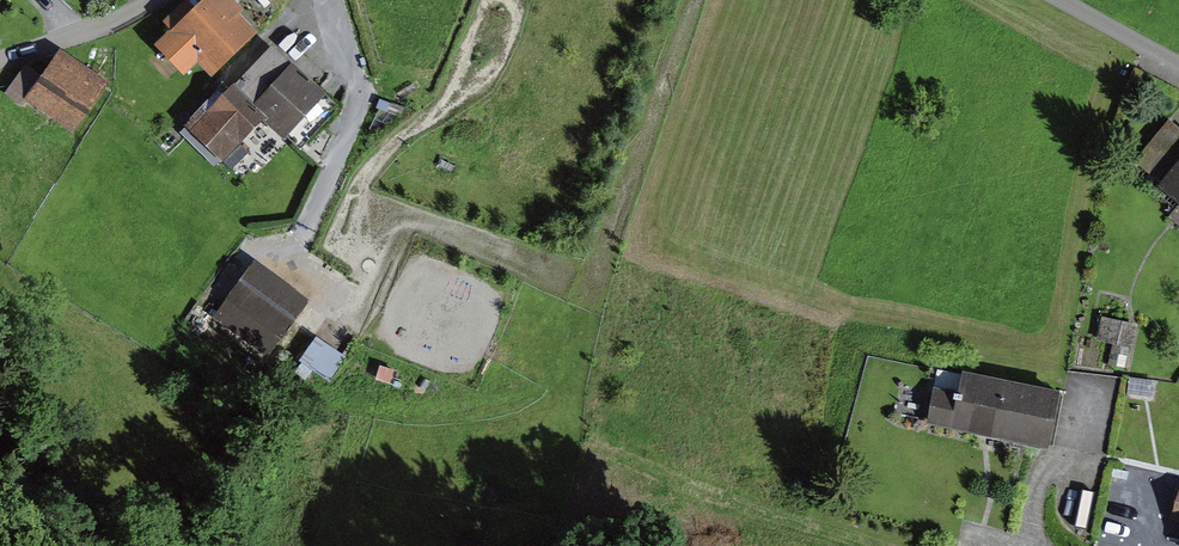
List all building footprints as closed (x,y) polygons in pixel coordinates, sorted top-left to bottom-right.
[(160,45),(188,74),(201,61),(215,74),(258,33),(241,15),(246,11),(235,0),(208,0),(195,12),(187,3),(167,22),(175,30),(160,45)] [(328,95),(275,46),(235,88),(268,119),(289,137),(328,95)] [(113,82),(66,50),(48,75),(36,66),(17,92),(30,101),(34,96),(81,128),(113,82)] [(230,159),(268,119),(235,88),(227,97),(222,92),(193,123),(230,159)] [(1176,120),(1141,163),(1168,186),(1165,190),(1178,201),(1178,123),(1176,120)] [(317,297),(263,261),(228,313),(282,349),(293,332),(317,297)] [(288,386),(314,347),(293,332),(282,349),(228,313),(205,297),(191,320),(288,386)] [(1143,325),(1110,318),(1106,337),(1139,344),(1143,325)] [(1064,391),(967,373),(963,393),(940,388),(933,421),(1054,444),(1064,391)] [(1129,378),(1127,394),(1154,397),(1156,382),(1129,378)]
